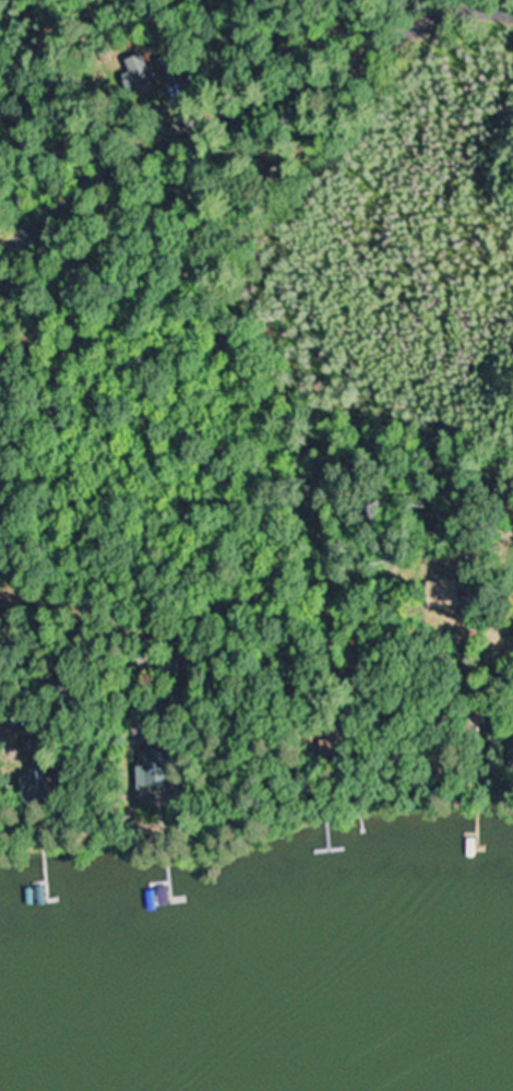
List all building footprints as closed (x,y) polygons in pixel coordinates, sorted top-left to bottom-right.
[(136,90),(157,82),(146,52),(125,60),(136,90)] [(469,606),(469,580),(435,580),(435,606),(469,606)] [(150,750),(150,767),(141,767),(141,786),(171,786),(171,750),(150,750)] [(34,774),(40,788),(52,784),(46,769),(34,774)]
